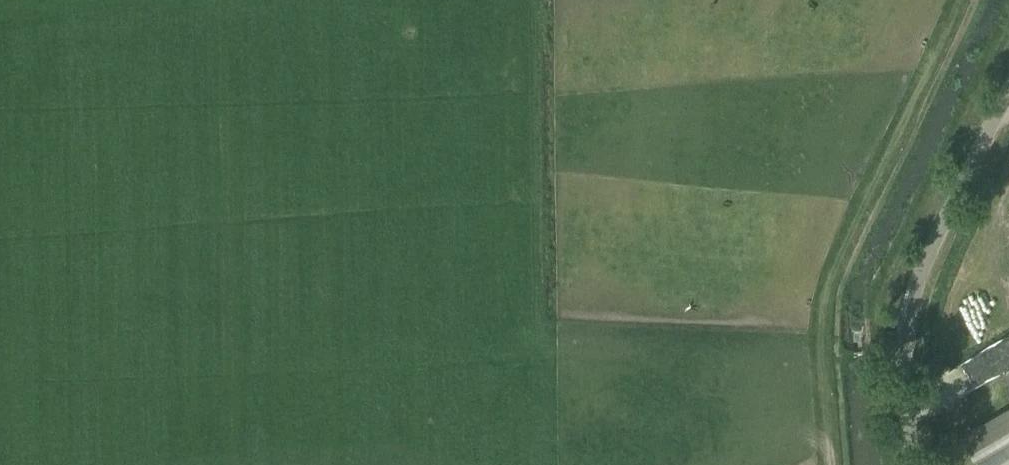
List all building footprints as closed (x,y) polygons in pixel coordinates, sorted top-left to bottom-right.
[(960,437),(976,464),(991,464),(1008,455),(1008,408),(960,437)]
